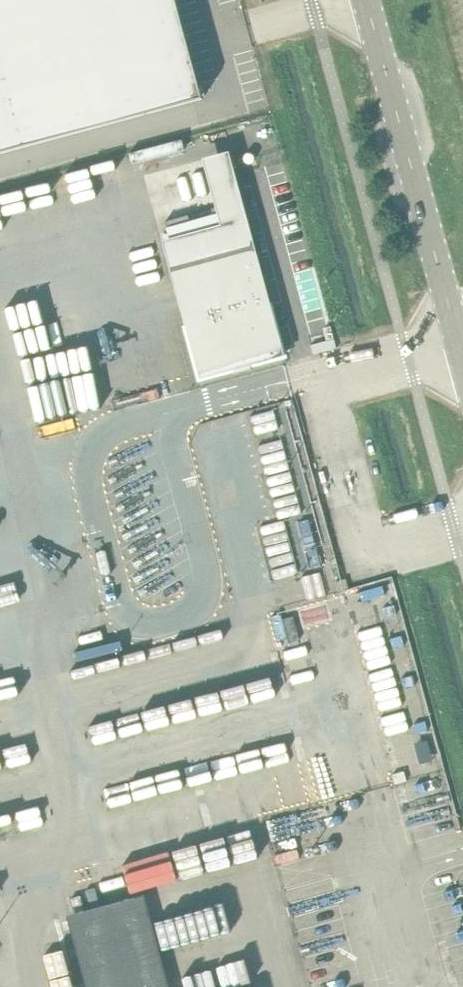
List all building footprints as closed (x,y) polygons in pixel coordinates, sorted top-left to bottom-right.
[(202,99),(201,97),(205,96),(202,86),(199,87),(175,0),(0,0),(0,154),(202,99)] [(237,182),(85,223),(117,342),(184,324),(198,375),(283,352),(237,182)] [(328,319),(322,321),(326,334),(332,332),(328,319)] [(309,339),(312,351),(335,344),(332,332),(326,334),(309,339)] [(338,591),(348,589),(346,579),(336,581),(338,591)] [(144,895),(66,916),(85,986),(169,986),(144,895)]
